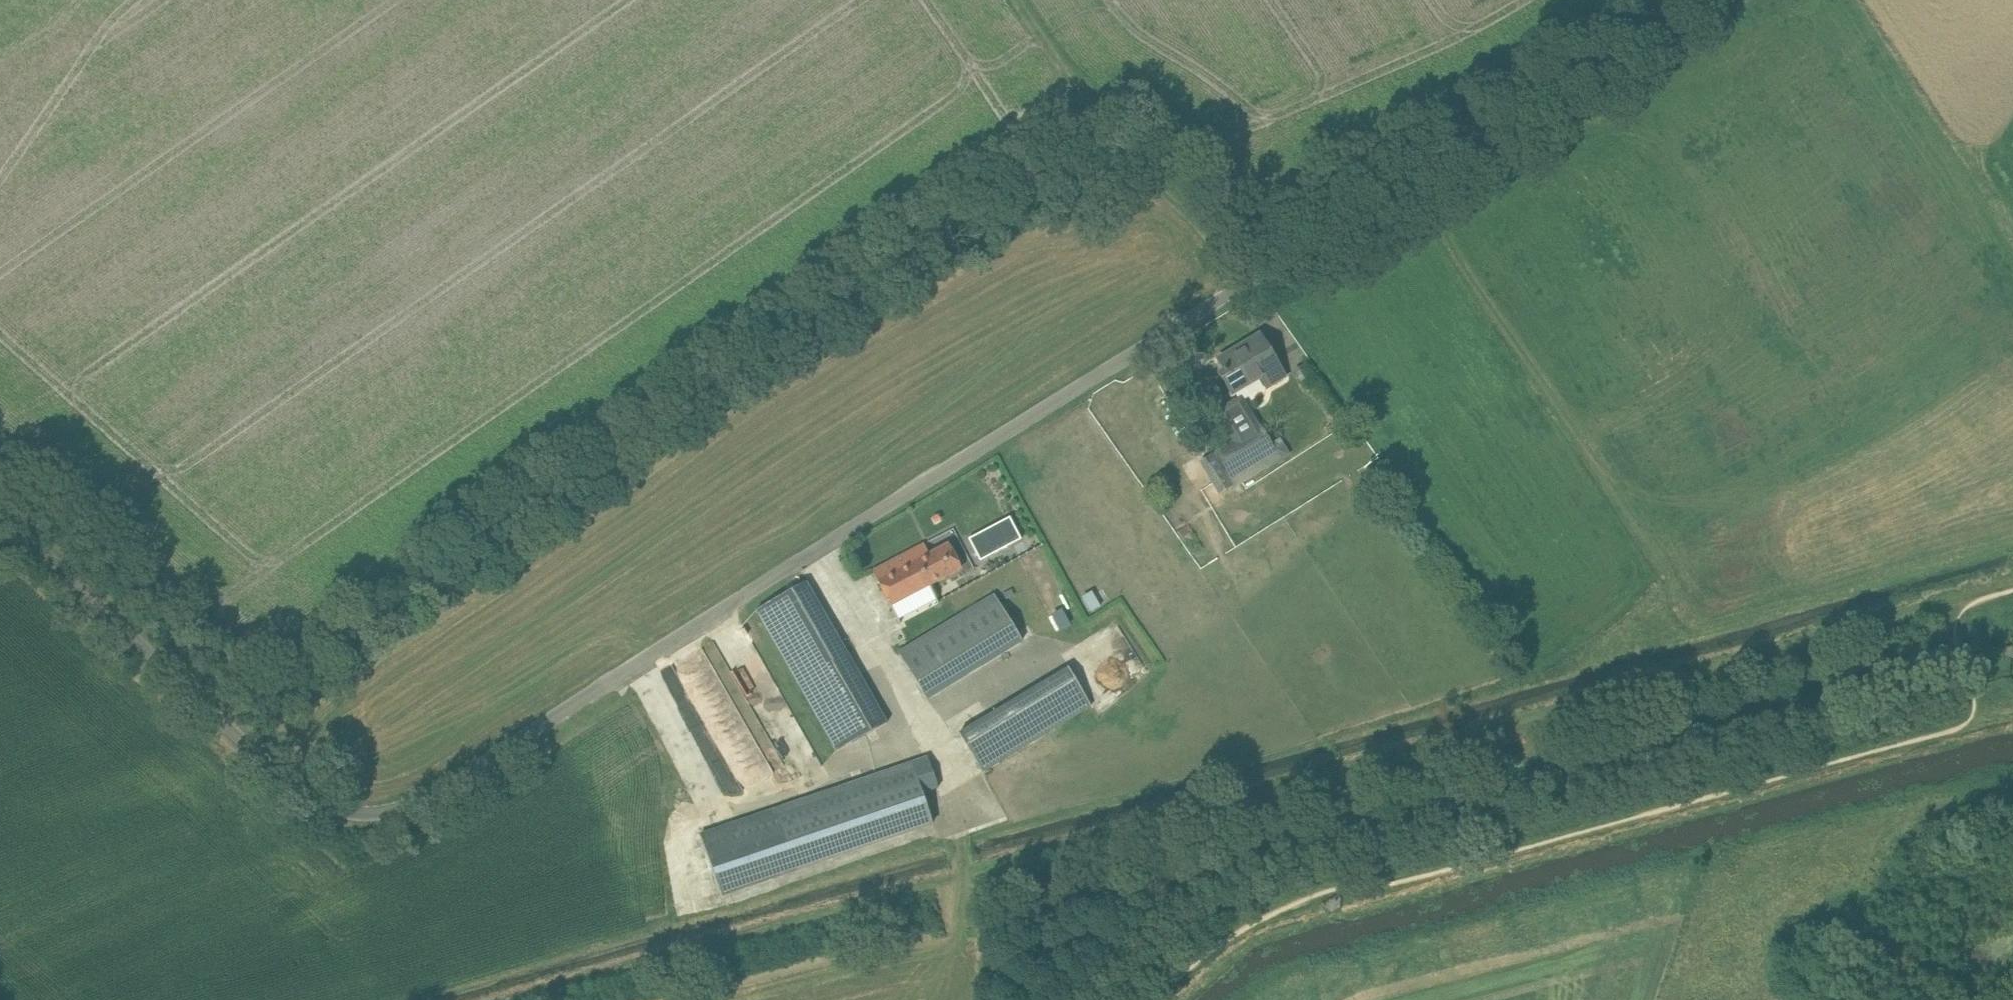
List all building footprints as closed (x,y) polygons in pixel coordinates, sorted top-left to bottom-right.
[(1239,350),(1220,361),(1224,369),(1223,370),(1224,371),(1220,373),(1229,389),(1233,396),(1262,378),(1266,385),(1280,377),(1284,374),(1276,361),(1270,351),(1260,334),(1237,347),(1239,350)] [(1230,476),(1275,449),(1260,425),(1215,452),(1230,476)] [(1222,492),(1233,485),(1214,453),(1203,459),(1222,492)] [(1004,506),(963,527),(975,549),(1016,528),(1004,506)] [(873,571),(900,622),(939,602),(930,584),(962,567),(950,544),(930,555),(924,544),(873,571)] [(790,590),(757,610),(767,626),(797,680),(807,675),(826,709),(867,687),(847,652),(817,598),(807,581),(790,590)] [(1021,640),(1004,613),(993,597),(900,657),(929,700),(1021,640)] [(2002,659),(2012,656),(2012,642),(2004,645),(2002,655),(2002,659)] [(1069,667),(959,734),(982,772),(1092,705),(1069,667)] [(732,750),(746,774),(775,758),(762,736),(755,740),(754,737),(732,750)] [(760,815),(700,836),(720,895),(780,874),(933,823),(922,792),(937,787),(928,758),(913,763),(760,815)] [(1340,894),(1339,890),(1319,900),(1321,903),(1331,909),(1340,904),(1340,894)]
